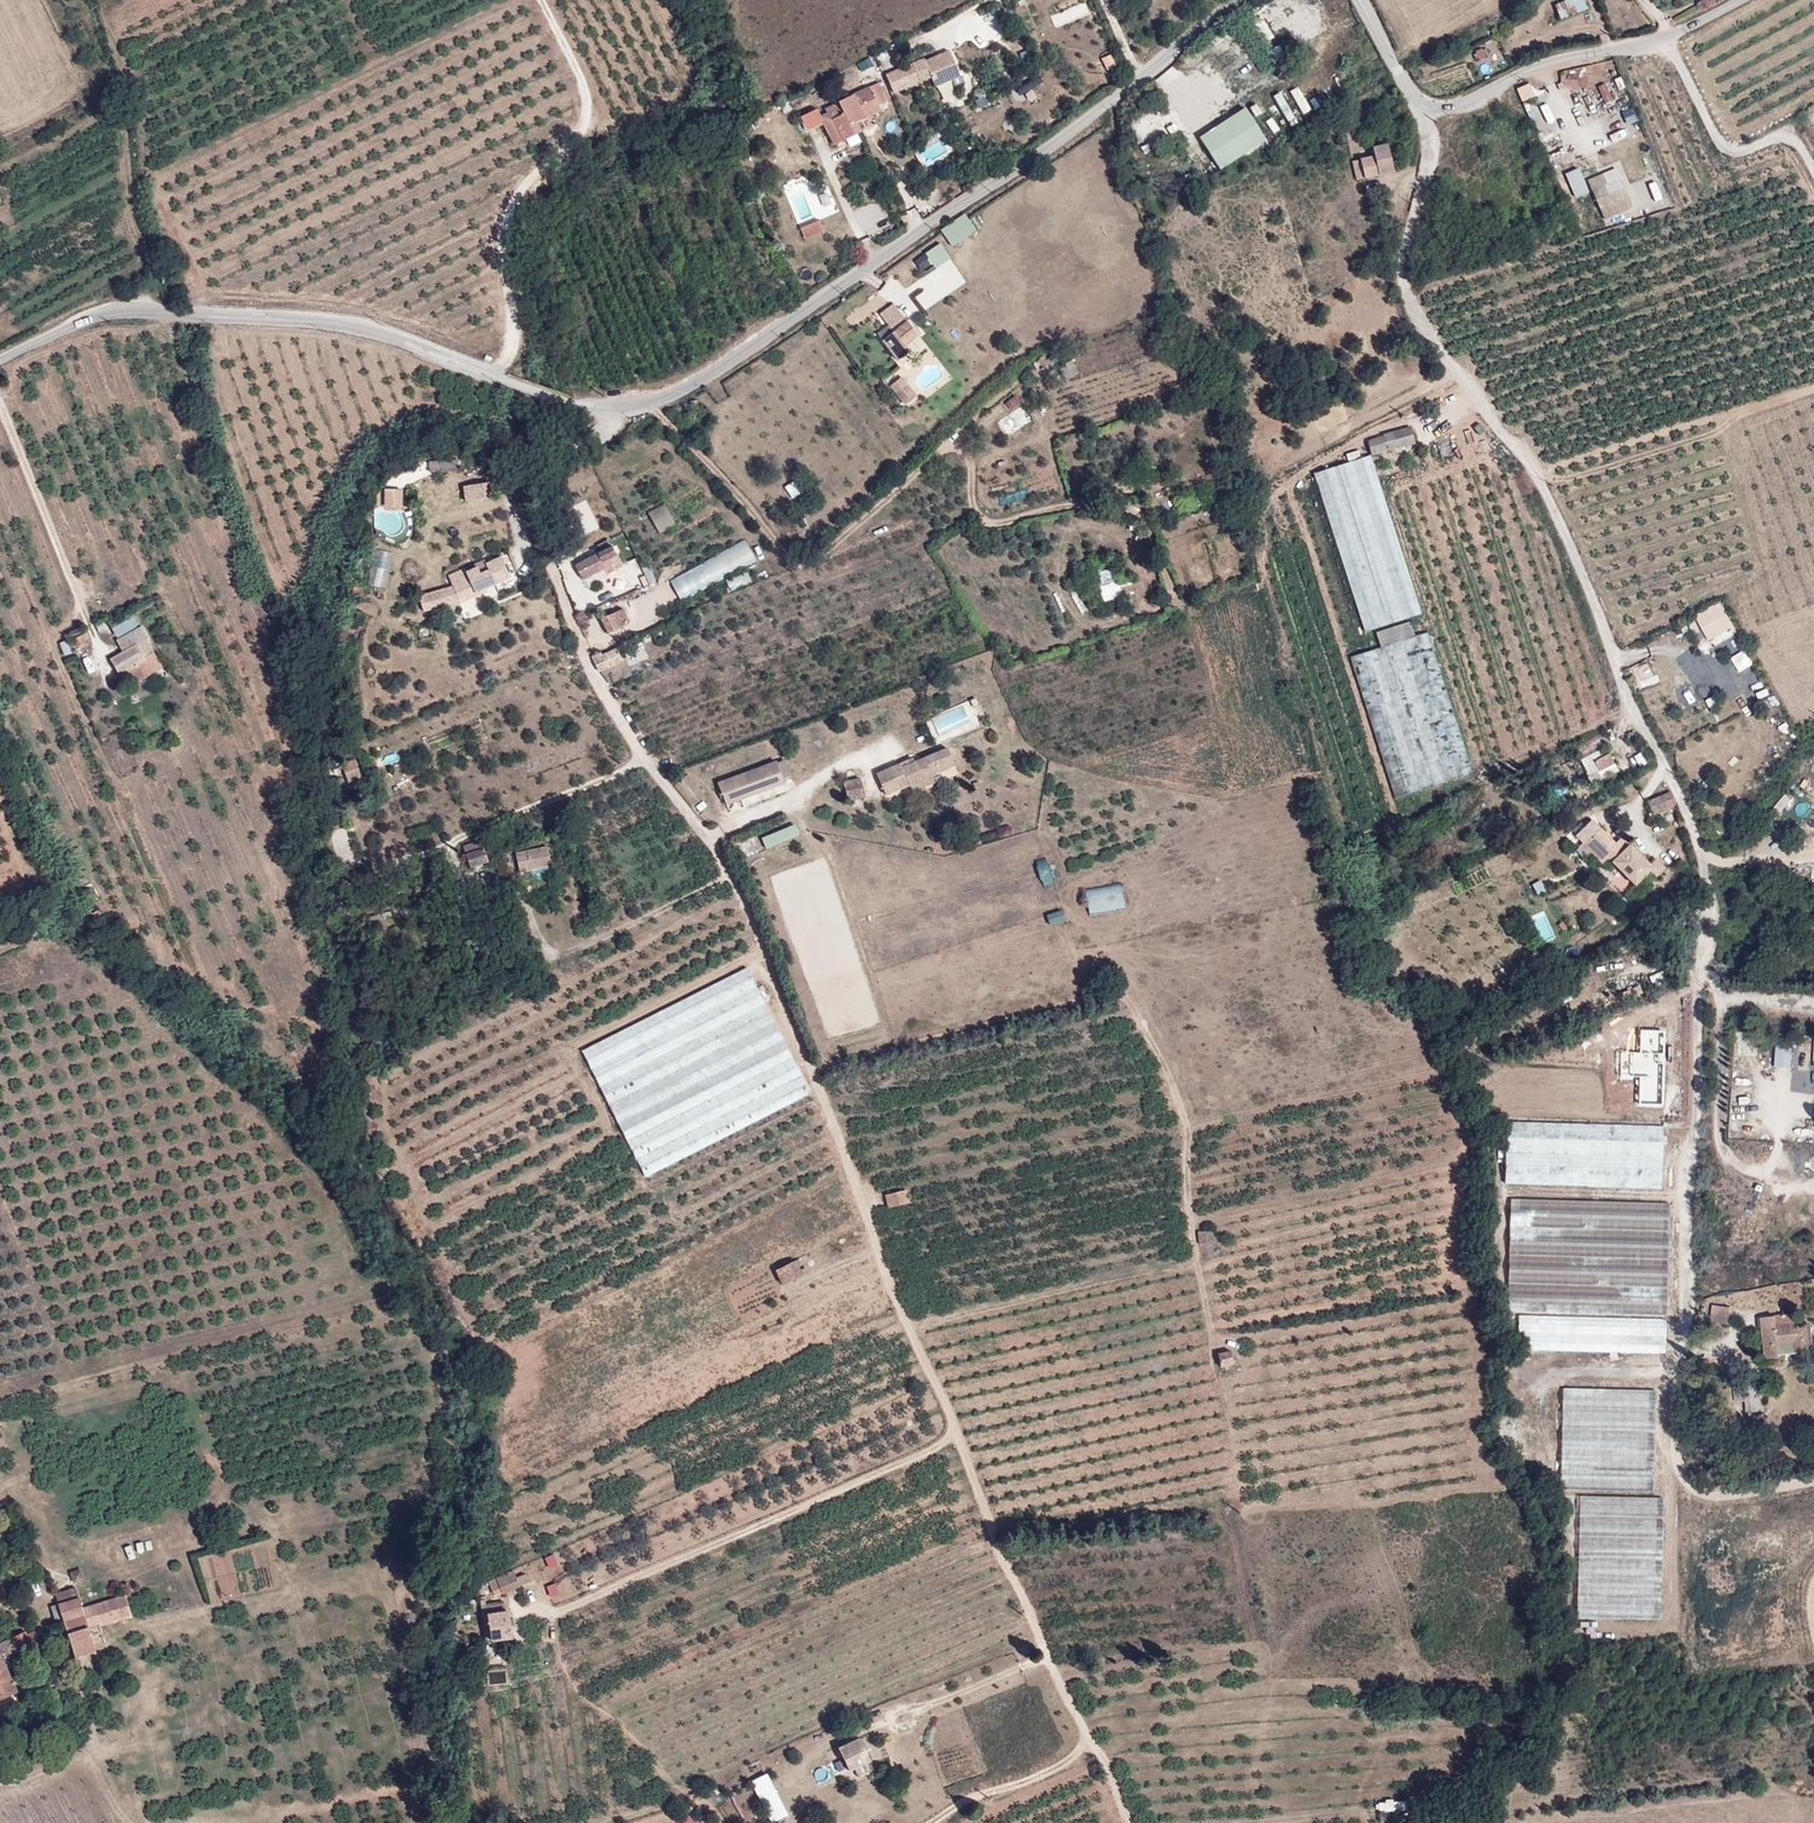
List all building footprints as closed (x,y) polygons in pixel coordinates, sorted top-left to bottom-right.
[(1556,3),(1562,18),(1589,9),(1586,0),(1564,0),(1556,3)] [(893,90),(918,80),(910,63),(886,73),(893,90)] [(869,87),(878,105),(888,100),(879,82),(869,87)] [(1523,100),(1537,95),(1532,82),(1519,87),(1523,100)] [(838,102),(840,106),(850,126),(855,123),(881,111),(878,105),(869,87),(838,102)] [(1126,111),(1132,104),(1127,99),(1120,105),(1126,111)] [(834,146),(860,132),(855,123),(850,126),(840,106),(819,116),(834,146)] [(1221,167),(1266,138),(1246,107),(1201,136),(1221,167)] [(1537,123),(1546,120),(1543,108),(1534,111),(1537,123)] [(1394,171),(1387,145),(1373,148),(1374,156),(1353,161),(1357,180),(1394,171)] [(1567,173),(1577,198),(1591,192),(1582,167),(1567,173)] [(1591,191),(1600,210),(1629,198),(1620,178),(1591,191)] [(952,245),(978,232),(968,213),(943,227),(952,245)] [(802,226),(805,238),(825,233),(822,221),(802,226)] [(942,242),(926,253),(937,268),(952,257),(942,242)] [(924,290),(917,295),(926,309),(968,281),(953,258),(918,281),(924,290)] [(918,335),(907,321),(893,331),(889,326),(878,335),(900,363),(910,355),(903,346),(918,335)] [(1047,359),(1044,355),(1038,359),(1043,367),(1049,363),(1053,368),(1060,362),(1054,354),(1047,359)] [(917,397),(902,377),(890,386),(905,406),(917,397)] [(1367,441),(1371,455),(1414,443),(1410,427),(1384,434),(1384,436),(1367,441)] [(1460,454),(1469,452),(1467,445),(1458,448),(1460,454)] [(1421,614),(1370,455),(1313,474),(1365,632),(1421,614)] [(457,460),(431,460),(431,469),(457,469),(457,460)] [(465,485),(466,501),(490,500),(489,484),(465,485)] [(666,503),(650,513),(661,532),(677,522),(666,503)] [(748,540),(671,578),(681,599),(758,561),(748,540)] [(372,551),(371,595),(390,595),(391,551),(372,551)] [(575,565),(582,579),(604,567),(596,554),(575,565)] [(502,556),(485,563),(494,584),(511,578),(502,556)] [(494,584),(485,563),(484,560),(472,565),(474,568),(466,572),(464,568),(448,575),(458,600),(494,584)] [(1122,598),(1119,582),(1113,583),(1110,569),(1099,571),(1106,601),(1122,598)] [(750,573),(731,578),(733,588),(752,582),(750,573)] [(433,592),(437,607),(454,602),(450,587),(433,592)] [(1711,639),(1733,626),(1719,603),(1698,615),(1711,639)] [(625,608),(602,619),(609,632),(632,622),(625,608)] [(1395,798),(1472,773),(1423,618),(1376,633),(1381,647),(1350,657),(1395,798)] [(113,628),(117,635),(128,628),(125,621),(113,628)] [(162,668),(154,653),(144,658),(137,645),(145,641),(138,628),(116,641),(123,651),(110,659),(119,673),(127,668),(136,682),(162,668)] [(638,663),(648,658),(640,638),(629,642),(638,663)] [(144,658),(154,653),(146,640),(145,641),(137,645),(144,658)] [(622,660),(617,648),(601,655),(606,667),(622,660)] [(1741,672),(1755,664),(1748,649),(1733,657),(1741,672)] [(601,655),(600,653),(592,656),(598,670),(606,667),(601,655)] [(1665,673),(1657,677),(1668,701),(1676,698),(1665,673)] [(1717,699),(1714,693),(1701,699),(1704,705),(1717,699)] [(966,723),(963,708),(935,714),(938,729),(966,723)] [(1601,782),(1619,772),(1609,754),(1603,757),(1599,750),(1608,746),(1602,733),(1574,748),(1589,776),(1596,772),(1601,782)] [(947,748),(914,762),(901,767),(899,764),(876,774),(885,794),(908,785),(911,791),(934,781),(931,775),(954,765),(947,748)] [(901,767),(914,762),(912,758),(899,764),(901,767)] [(345,773),(357,768),(353,760),(335,767),(337,771),(343,768),(345,773)] [(718,783),(726,804),(784,782),(776,762),(718,783)] [(848,799),(865,797),(859,779),(843,782),(848,799)] [(1653,814),(1676,805),(1671,792),(1648,802),(1653,814)] [(1624,846),(1595,817),(1572,841),(1589,857),(1592,854),(1605,866),(1624,846)] [(799,826),(763,835),(766,847),(802,837),(799,826)] [(1664,868),(1651,855),(1646,860),(1630,844),(1612,862),(1635,886),(1645,875),(1651,882),(1664,868)] [(516,853),(520,871),(550,865),(546,847),(516,853)] [(466,856),(470,868),(488,862),(483,849),(466,856)] [(1124,885),(1088,888),(1090,912),(1126,910),(1124,885)] [(84,894),(88,900),(94,897),(91,890),(84,894)] [(89,911),(93,918),(100,914),(96,907),(89,911)] [(582,1051),(647,1177),(808,1093),(745,968),(582,1051)] [(1778,1041),(1776,1067),(1792,1068),(1794,1042),(1778,1041)] [(1505,1184),(1660,1188),(1662,1126),(1507,1122),(1505,1184)] [(908,1202),(905,1190),(885,1195),(888,1207),(908,1202)] [(1668,1203),(1510,1199),(1507,1311),(1665,1316),(1668,1203)] [(1212,1230),(1198,1231),(1199,1243),(1213,1243),(1212,1230)] [(801,1266),(797,1260),(776,1271),(783,1284),(801,1275),(797,1267),(801,1266)] [(1784,1327),(1784,1315),(1761,1317),(1764,1359),(1779,1358),(1778,1343),(1795,1342),(1796,1353),(1810,1352),(1806,1325),(1784,1327)] [(1667,1355),(1668,1319),(1520,1316),(1519,1352),(1667,1355)] [(1230,1351),(1217,1354),(1220,1367),(1233,1364),(1230,1351)] [(1653,1492),(1656,1391),(1563,1388),(1561,1489),(1653,1492)] [(1660,1620),(1663,1499),(1581,1496),(1577,1618),(1660,1620)] [(222,1551),(201,1557),(207,1578),(229,1572),(222,1551)] [(519,1586),(512,1570),(495,1577),(500,1588),(503,1594),(519,1586)] [(495,1577),(488,1581),(492,1591),(500,1588),(495,1577)] [(78,1597),(51,1606),(56,1624),(64,1622),(75,1657),(95,1650),(87,1628),(131,1615),(125,1595),(82,1608),(78,1597)] [(512,1637),(512,1635),(508,1612),(505,1612),(503,1601),(480,1605),(481,1616),(486,1616),(490,1640),(512,1637)] [(43,1629),(37,1631),(40,1638),(40,1640),(47,1636),(43,1629)] [(36,1630),(27,1634),(31,1642),(40,1638),(37,1631),(36,1630)] [(27,1634),(26,1632),(12,1638),(17,1648),(31,1642),(27,1634)] [(12,1638),(0,1644),(0,1654),(6,1668),(22,1661),(17,1648),(12,1638)] [(17,1690),(6,1668),(0,1654),(0,1698),(17,1690)] [(870,1760),(858,1738),(838,1748),(848,1770),(870,1760)] [(755,1779),(770,1822),(787,1817),(773,1773),(755,1779)]
